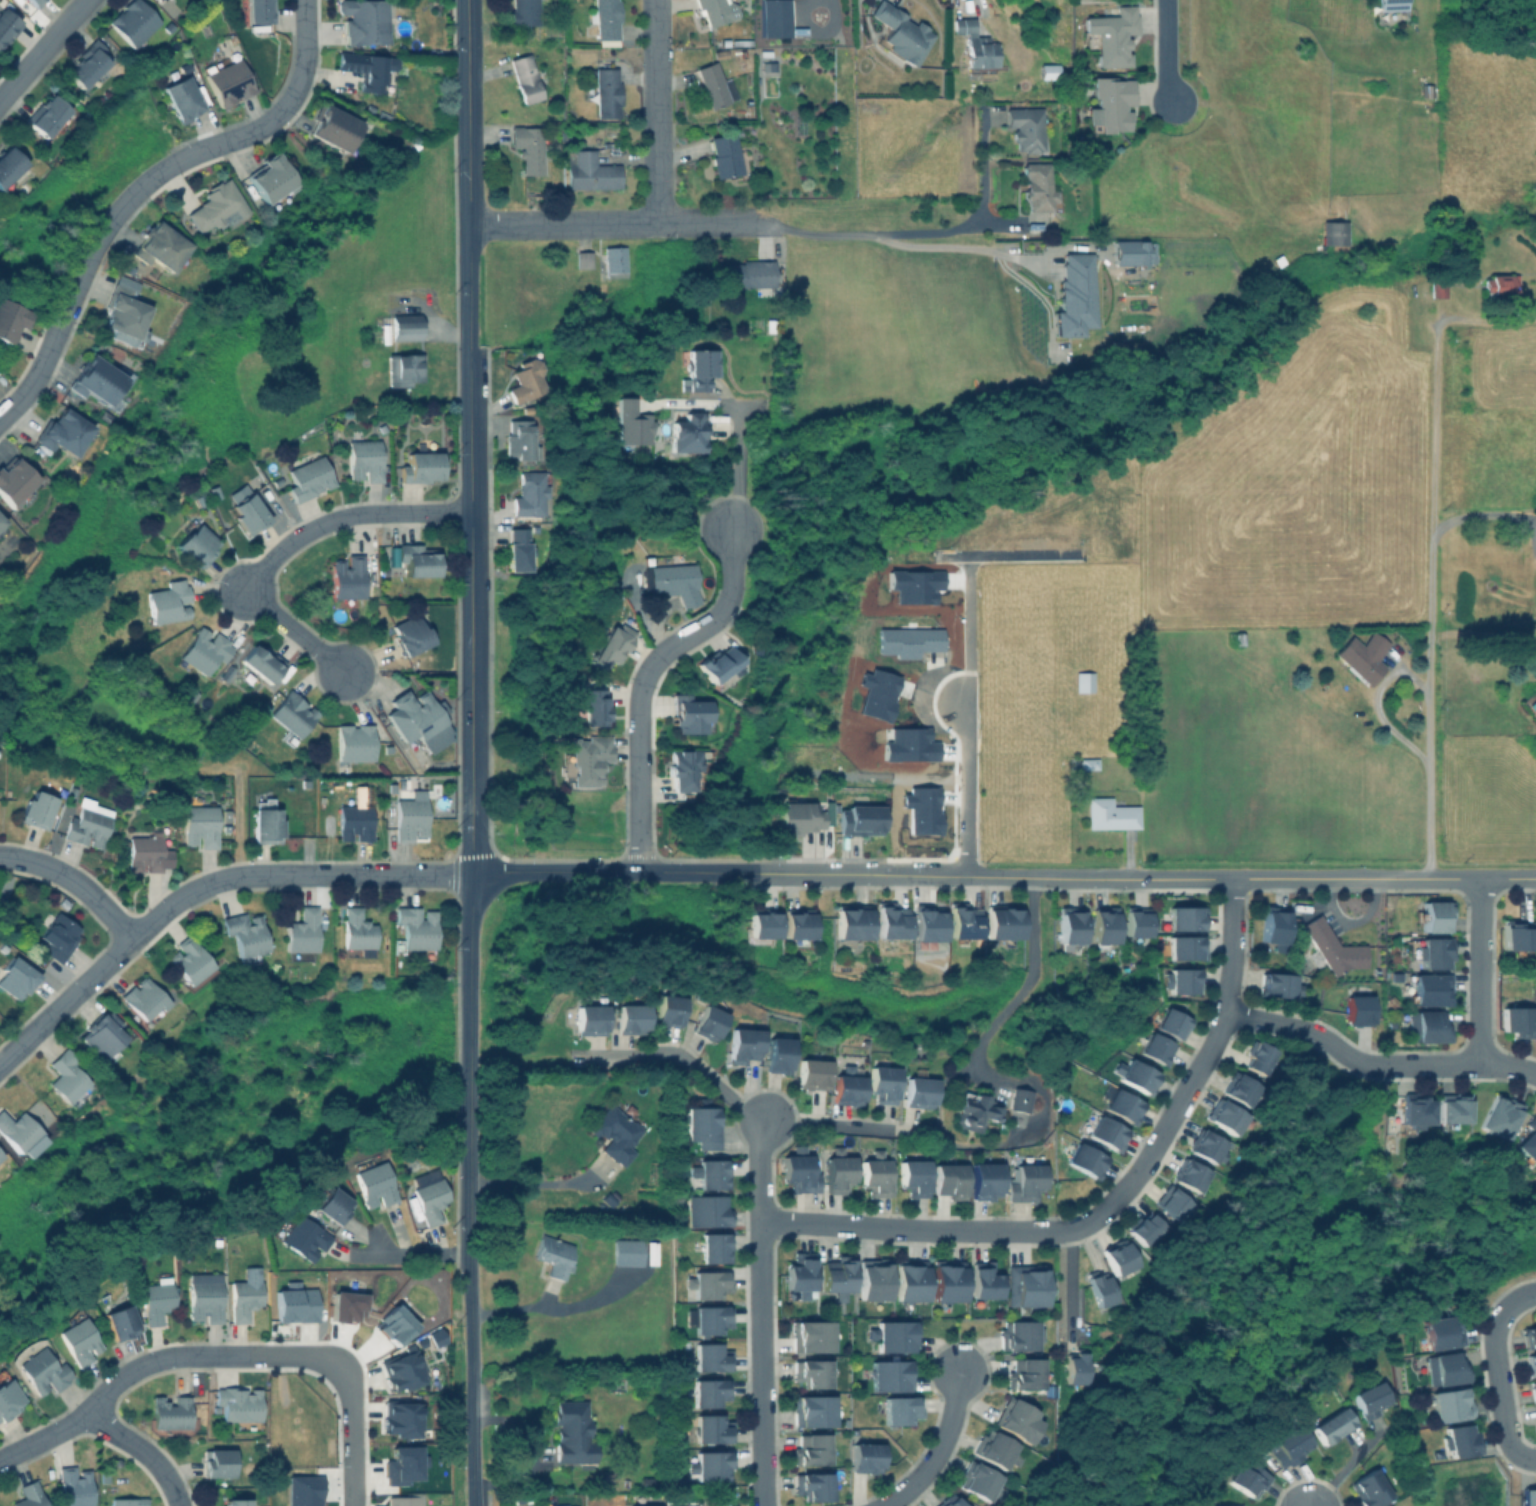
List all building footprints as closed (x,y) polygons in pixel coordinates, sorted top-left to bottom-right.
[(35,8),(42,0),(26,0),(35,8)] [(120,6),(126,0),(138,0),(157,21),(143,35),(144,36),(141,39),(140,37),(129,47),(104,20),(115,10),(117,12),(122,8),(120,6)] [(245,22),(245,0),(272,0),(271,22),(245,22)] [(334,1),(335,0),(386,0),(386,42),(342,42),(342,34),(340,34),(340,17),(347,17),(347,12),(338,12),(334,9),(334,1)] [(510,8),(510,0),(536,0),(536,23),(507,23),(507,8),(510,8)] [(592,6),(592,0),(617,0),(618,20),(615,20),(616,38),(614,38),(614,45),(594,46),(594,38),(593,38),(592,21),(586,21),(585,6),(592,6)] [(695,9),(693,0),(721,0),(722,3),(728,1),(734,4),(736,13),(733,18),(703,25),(698,8),(695,9)] [(758,37),(758,0),(787,0),(786,38),(758,37)] [(866,14),(876,0),(880,0),(892,7),(893,6),(905,14),(903,18),(913,25),(916,20),(927,27),(925,30),(932,34),(910,67),(873,42),(877,36),(879,37),(880,34),(882,35),(887,28),(866,14)] [(1379,8),(1379,0),(1406,0),(1406,7),(1379,8)] [(1135,4),(1135,14),(1137,14),(1138,33),(1124,33),(1124,38),(1127,38),(1128,49),(1125,49),(1125,53),(1129,52),(1130,66),(1096,67),(1096,48),(1085,48),(1085,34),(1082,34),(1082,31),(1084,31),(1083,16),(1111,15),(1111,7),(1117,7),(1116,5),(1135,4)] [(2,43),(0,41),(0,8),(15,21),(17,20),(22,25),(11,38),(8,36),(2,43)] [(997,43),(997,65),(993,65),(993,72),(967,72),(967,67),(965,67),(965,33),(951,33),(951,17),(973,17),(973,35),(985,35),(985,37),(993,37),(993,41),(994,41),(994,43),(997,43)] [(100,57),(105,62),(101,66),(104,68),(101,71),(99,69),(76,89),(62,73),(74,62),(72,60),(75,57),(76,59),(78,57),(76,55),(94,38),(105,51),(100,57)] [(726,54),(712,56),(711,50),(725,47),(726,54)] [(394,66),(391,68),(380,67),(379,71),(383,72),(385,74),(384,80),(382,82),(379,82),(378,92),(374,91),(374,93),(369,92),(369,91),(355,89),(357,79),(358,79),(359,70),(333,67),(335,50),(392,56),(395,59),(394,66)] [(539,96),(519,103),(513,83),(515,83),(507,58),(527,52),(535,79),(534,79),(539,96)] [(227,55),(229,59),(238,55),(253,89),(237,97),(236,94),(230,97),(233,103),(230,104),(228,101),(217,106),(202,72),(205,71),(202,66),(227,55)] [(713,59),(721,79),(728,77),(735,96),(728,99),(728,100),(707,108),(691,67),(713,59)] [(774,69),(759,70),(759,61),(773,61),(774,69)] [(1058,78),(1039,78),(1039,64),(1058,63),(1058,78)] [(615,66),(615,81),(618,81),(618,104),(616,104),(616,116),(593,116),(593,77),(589,77),(589,68),(593,68),(593,66),(615,66)] [(199,107),(191,111),(190,108),(185,111),(188,117),(176,122),(174,115),(171,116),(157,84),(184,72),(199,107)] [(1113,78),(1121,78),(1121,77),(1131,77),(1131,86),(1132,86),(1132,103),(1122,103),(1122,108),(1128,108),(1128,118),(1126,118),(1126,128),(1113,128),(1113,127),(1109,127),(1109,130),(1089,130),(1089,122),(1084,122),(1085,105),(1093,105),(1093,95),(1091,95),(1091,75),(1113,75),(1113,78)] [(1432,82),(1432,95),(1423,95),(1423,82),(1432,82)] [(48,93),(66,109),(63,112),(69,117),(51,137),(45,132),(40,137),(23,123),(25,121),(23,120),(36,105),(35,104),(40,99),(42,100),(48,93)] [(364,134),(353,155),(344,150),(343,151),(305,132),(312,118),(311,118),(320,101),(359,121),(355,129),(364,134)] [(1045,115),(1046,125),(1044,125),(1044,135),(1043,135),(1043,148),(1039,148),(1039,151),(1022,151),(1022,149),(1015,149),(1015,141),(1012,141),(1012,139),(1011,139),(1010,129),(1012,129),(1012,127),(1015,127),(1015,125),(1006,125),(1005,107),(1043,106),(1043,115),(1045,115)] [(388,114),(385,120),(373,115),(376,109),(388,114)] [(541,125),(541,173),(520,173),(520,156),(517,157),(516,148),(521,148),(521,145),(509,145),(509,125),(520,125),(520,126),(541,125)] [(733,132),(736,150),(743,149),(746,170),(746,177),(739,178),(738,172),(712,176),(708,155),(711,155),(707,136),(733,132)] [(4,199),(0,195),(0,146),(4,142),(32,172),(4,199)] [(592,147),(592,163),(617,163),(617,187),(563,188),(562,150),(571,149),(571,148),(592,147)] [(297,188),(269,208),(263,200),(260,202),(242,177),(260,164),(256,159),(271,148),(276,156),(275,157),(297,188)] [(1050,161),(1050,186),(1059,186),(1059,210),(1024,210),(1024,200),(1022,200),(1022,198),(1020,198),(1020,188),(1022,188),(1022,179),(1024,179),(1024,176),(1023,176),(1023,174),(1020,174),(1020,163),(1023,163),(1023,161),(1050,161)] [(225,176),(247,211),(218,229),(215,223),(211,226),(209,223),(195,232),(182,212),(196,203),(195,202),(203,197),(200,192),(206,189),(204,186),(216,179),(217,181),(225,176)] [(149,218),(185,244),(179,252),(186,257),(179,266),(172,261),(165,271),(146,257),(141,264),(126,253),(131,247),(129,246),(137,234),(135,233),(141,224),(144,225),(149,218)] [(1346,220),(1346,244),(1321,243),(1321,219),(1346,220)] [(1112,265),(1111,242),(1154,241),(1155,264),(1112,265)] [(623,245),(623,270),(603,270),(602,260),(599,260),(599,252),(602,252),(602,245),(623,245)] [(590,251),(589,267),(573,266),(574,250),(590,251)] [(1284,261),(1276,266),(1271,257),(1279,252),(1284,261)] [(1061,280),(1061,263),(1063,263),(1063,253),(1091,253),(1093,328),(1078,328),(1078,336),(1051,337),(1051,312),(1057,312),(1057,300),(1056,300),(1056,288),(1058,288),(1058,280),(1061,280)] [(771,259),(771,285),(768,285),(768,294),(749,294),(749,286),(721,286),(721,262),(739,262),(739,259),(771,259)] [(131,267),(126,275),(118,270),(123,262),(131,267)] [(1517,273),(1517,295),(1490,295),(1490,292),(1484,293),(1484,277),(1490,277),(1490,273),(1517,273)] [(1443,278),(1443,296),(1430,295),(1430,278),(1443,278)] [(136,293),(134,298),(130,297),(129,299),(135,301),(136,299),(141,301),(140,303),(147,306),(138,328),(147,332),(143,342),(135,339),(132,346),(131,345),(131,347),(124,344),(125,343),(109,336),(112,331),(100,326),(104,316),(105,317),(109,308),(104,306),(114,283),(132,290),(132,291),(136,293)] [(7,345),(0,342),(0,299),(26,310),(18,328),(16,327),(7,345)] [(418,338),(389,339),(388,314),(418,313),(418,338)] [(776,329),(764,329),(764,319),(776,318),(776,329)] [(717,347),(717,375),(706,375),(706,390),(678,390),(678,377),(686,377),(685,348),(717,347)] [(543,388),(511,403),(504,388),(515,383),(510,371),(518,367),(516,362),(529,356),(527,352),(536,348),(540,359),(537,360),(540,367),(537,375),(543,388)] [(88,352),(114,370),(117,365),(119,364),(133,374),(122,390),(117,386),(103,405),(85,393),(81,397),(66,387),(70,382),(68,381),(77,369),(75,368),(81,359),(83,360),(88,352)] [(419,352),(420,380),(408,380),(408,385),(385,386),(384,353),(419,352)] [(634,398),(618,397),(616,451),(631,451),(631,445),(649,445),(650,413),(634,413),(634,398)] [(61,406),(90,427),(91,426),(98,431),(92,440),(85,435),(69,456),(53,445),(50,450),(33,438),(46,420),(50,423),(56,415),(55,414),(61,406)] [(110,415),(106,422),(97,415),(101,409),(110,415)] [(702,411),(702,420),(704,420),(704,437),(700,437),(700,440),(701,440),(701,450),(668,450),(668,420),(681,420),(681,411),(702,411)] [(526,418),(526,434),(527,434),(527,444),(535,444),(535,458),(511,458),(511,455),(502,455),(502,433),(507,433),(507,432),(505,432),(505,418),(526,418)] [(377,438),(379,481),(362,482),(362,469),(358,469),(359,478),(345,478),(344,440),(377,438)] [(437,451),(437,479),(426,479),(426,481),(397,482),(397,464),(403,464),(403,451),(437,451)] [(319,454),(329,477),(330,476),(330,477),(332,477),(333,479),(331,480),(332,484),(321,488),(320,484),(317,485),(319,488),(311,491),(312,493),(289,503),(282,487),(289,484),(283,469),(319,454)] [(8,510),(0,501),(0,468),(1,467),(0,466),(0,465),(11,455),(33,479),(23,488),(29,494),(20,503),(18,501),(8,510)] [(548,471),(548,485),(545,485),(545,496),(541,496),(541,514),(510,514),(510,496),(517,496),(517,470),(541,470),(541,471),(548,471)] [(219,495),(210,499),(206,488),(214,484),(219,495)] [(245,491),(265,520),(244,534),(240,529),(238,531),(228,516),(229,515),(224,509),(226,507),(225,505),(232,500),(231,498),(236,495),(237,497),(245,491)] [(206,503),(197,507),(192,496),(201,492),(206,503)] [(195,521),(217,541),(210,549),(212,550),(197,567),(195,566),(194,568),(168,544),(187,524),(190,527),(195,521)] [(527,527),(527,542),(525,542),(525,546),(533,546),(533,564),(525,564),(525,570),(504,570),(504,542),(508,542),(508,527),(527,527)] [(436,548),(437,554),(435,554),(435,575),(402,576),(402,561),(397,561),(397,544),(421,544),(421,548),(436,548)] [(360,554),(360,598),(327,598),(327,559),(340,559),(340,567),(344,567),(344,554),(360,554)] [(669,554),(669,564),(693,563),(693,572),(694,572),(695,579),(694,579),(694,588),(693,588),(697,602),(679,607),(674,593),(662,593),(662,590),(643,591),(641,556),(669,554)] [(180,578),(181,584),(184,584),(187,602),(175,604),(175,606),(185,604),(186,615),(186,617),(148,624),(142,591),(164,587),(163,581),(180,578)] [(414,613),(419,625),(422,624),(429,641),(426,642),(427,644),(424,646),(423,644),(398,655),(388,633),(392,632),(388,624),(414,613)] [(618,622),(625,626),(627,623),(632,626),(630,630),(633,631),(620,653),(616,650),(612,656),(614,657),(610,663),(605,661),(600,670),(585,660),(598,639),(593,637),(601,625),(606,628),(607,625),(614,629),(618,622)] [(203,639),(206,641),(214,631),(227,640),(225,643),(231,647),(219,663),(213,659),(202,674),(188,665),(185,670),(174,662),(177,657),(176,656),(197,625),(208,632),(203,639)] [(942,627),(942,650),(916,650),(916,657),(894,657),(894,653),(876,653),(876,627),(942,627)] [(1388,641),(1376,659),(1383,666),(1366,684),(1332,652),(1349,634),(1360,644),(1371,630),(1388,641)] [(1243,631),(1243,644),(1232,644),(1232,638),(1226,638),(1226,632),(1243,631)] [(250,643),(267,658),(272,652),(283,662),(265,684),(236,659),(250,643)] [(726,643),(737,659),(736,660),(738,663),(732,667),(735,672),(721,683),(720,683),(716,685),(711,679),(707,682),(691,661),(701,654),(702,656),(712,649),(714,652),(726,643)] [(233,668),(223,680),(217,675),(228,663),(233,668)] [(1092,690),(1074,691),(1073,671),(1092,671),(1092,690)] [(195,692),(188,701),(181,694),(188,686),(195,692)] [(302,706),(304,708),(307,705),(316,712),(294,738),(265,713),(286,687),(299,698),(298,699),(304,703),(302,706)] [(607,703),(606,719),(599,719),(598,723),(571,723),(571,707),(577,707),(578,687),(602,688),(602,703),(607,703)] [(402,688),(413,704),(416,702),(412,695),(422,688),(431,702),(438,698),(445,709),(438,713),(443,721),(442,721),(448,731),(445,733),(448,738),(425,752),(412,733),(400,741),(381,712),(390,706),(385,699),(402,688)] [(1520,701),(1535,688),(1535,721),(1520,701)] [(712,712),(709,715),(706,715),(706,720),(703,720),(703,731),(674,731),(674,729),(673,728),(673,724),(674,723),(668,723),(668,713),(670,713),(670,692),(688,692),(688,699),(706,699),(706,705),(710,705),(712,708),(712,712)] [(349,723),(349,726),(354,725),(354,723),(370,723),(371,758),(335,760),(334,723),(349,723)] [(608,735),(608,743),(609,743),(609,760),(599,760),(599,768),(594,768),(594,771),(596,771),(596,782),(591,782),(591,785),(568,784),(568,780),(562,780),(562,777),(561,771),(561,765),(562,760),(562,752),(568,752),(568,736),(575,737),(575,738),(584,738),(584,741),(585,741),(585,734),(608,735)] [(695,748),(695,775),(689,775),(689,788),(683,788),(683,790),(671,790),(671,788),(668,788),(668,774),(662,774),(662,763),(666,763),(666,748),(695,748)] [(1097,768),(1078,769),(1078,758),(1096,757),(1097,768)] [(51,797),(39,828),(16,820),(17,815),(14,813),(20,797),(24,798),(27,788),(51,797)] [(409,798),(409,789),(424,789),(424,835),(413,835),(413,828),(409,828),(409,841),(393,841),(393,798),(409,798)] [(199,804),(215,804),(214,831),(215,831),(215,847),(198,847),(198,835),(195,835),(195,843),(182,843),(183,828),(182,828),(182,805),(185,805),(185,793),(199,794),(199,804)] [(110,815),(102,839),(103,839),(99,849),(88,844),(90,837),(86,836),(83,844),(61,836),(67,820),(68,820),(69,815),(73,817),(77,805),(75,804),(78,796),(93,801),(91,807),(93,808),(93,809),(110,815)] [(368,796),(369,839),(353,839),(352,831),(348,831),(348,839),(336,839),(336,805),(354,804),(354,803),(357,803),(357,796),(368,796)] [(1137,804),(1137,827),(1086,828),(1085,796),(1110,796),(1110,805),(1137,804)] [(270,797),(270,807),(275,807),(275,817),(279,817),(279,841),(251,841),(251,807),(253,807),(253,800),(261,800),(261,797),(270,797)] [(789,799),(789,802),(807,803),(807,802),(814,802),(814,810),(822,810),(822,828),(814,828),(814,831),(798,831),(798,836),(774,836),(774,807),(779,807),(779,802),(782,802),(782,799),(789,799)] [(881,804),(880,833),(861,833),(861,834),(844,834),(844,832),(837,832),(837,808),(844,808),(845,804),(881,804)] [(147,834),(147,835),(159,835),(159,848),(168,848),(168,866),(159,866),(159,870),(142,870),(142,863),(139,863),(139,871),(126,871),(125,835),(144,835),(144,834),(147,834)] [(66,901),(61,908),(51,901),(56,894),(66,901)] [(905,906),(905,937),(873,936),(874,900),(892,901),(892,906),(905,906)] [(1451,901),(1451,915),(1450,916),(1450,932),(1422,932),(1422,919),(1417,919),(1417,912),(1422,912),(1422,900),(1445,900),(1445,901),(1451,901)] [(978,907),(978,936),(948,936),(948,901),(965,901),(965,907),(978,907)] [(867,904),(866,938),(832,936),(833,903),(867,904)] [(941,906),(940,940),(910,939),(911,903),(929,903),(928,906),(941,906)] [(315,905),(314,950),(310,950),(310,960),(287,959),(287,950),(284,950),(284,921),(298,921),(299,904),(315,905)] [(1018,904),(1018,937),(1011,937),(1011,945),(1002,945),(1002,938),(996,938),(996,937),(984,937),(984,907),(985,907),(985,904),(1018,904)] [(372,923),(372,955),(343,955),(343,947),(341,947),(341,905),(359,905),(358,919),(365,919),(365,923),(372,923)] [(1080,906),(1080,942),(1079,942),(1078,943),(1073,943),(1071,942),(1057,942),(1057,938),(1054,938),(1054,931),(1057,931),(1057,905),(1067,905),(1067,906),(1080,906)] [(1113,905),(1114,941),(1103,941),(1103,943),(1101,945),(1096,945),(1095,943),(1095,942),(1091,942),(1090,906),(1113,905)] [(1286,911),(1281,953),(1270,952),(1270,950),(1263,949),(1264,942),(1259,941),(1263,905),(1273,906),(1273,907),(1285,908),(1285,911),(1286,911)] [(416,918),(420,918),(420,909),(432,909),(432,959),(413,959),(413,953),(392,953),(393,938),(399,938),(399,923),(392,922),(392,906),(417,906),(416,918)] [(1146,906),(1146,946),(1138,946),(1138,940),(1132,940),(1132,935),(1123,935),(1123,906),(1146,906)] [(1203,906),(1203,925),(1202,925),(1202,928),(1199,928),(1199,929),(1157,929),(1157,920),(1160,920),(1160,912),(1166,912),(1166,906),(1203,906)] [(775,907),(775,936),(770,936),(770,944),(741,943),(741,919),(745,919),(745,912),(747,912),(747,907),(775,907)] [(810,908),(810,937),(803,937),(803,943),(789,943),(789,937),(781,937),(781,911),(783,911),(783,907),(810,908)] [(46,911),(50,913),(52,911),(75,926),(71,933),(73,935),(69,941),(70,942),(57,962),(37,949),(42,941),(32,935),(42,921),(40,919),(46,911)] [(244,912),(246,923),(250,922),(248,915),(258,913),(266,951),(258,952),(259,960),(242,964),(240,955),(235,956),(230,932),(224,934),(220,916),(244,912)] [(1365,944),(1365,967),(1346,967),(1331,976),(1328,974),(1323,966),(1316,967),(1308,954),(1315,950),(1299,925),(1317,913),(1338,945),(1365,944)] [(1534,927),(1533,949),(1521,949),(1520,955),(1513,955),(1513,949),(1502,949),(1503,919),(1532,920),(1532,927),(1534,927)] [(185,933),(213,970),(187,991),(181,984),(183,982),(163,955),(172,949),(176,953),(178,951),(172,943),(185,933)] [(1202,936),(1202,949),(1203,949),(1203,960),(1197,960),(1197,958),(1166,959),(1166,955),(1158,955),(1158,943),(1166,943),(1166,935),(1198,935),(1198,936),(1202,936)] [(1451,937),(1451,959),(1445,959),(1446,968),(1421,969),(1421,959),(1416,959),(1416,957),(1410,957),(1409,939),(1421,939),(1421,937),(1451,937)] [(13,998),(0,988),(0,970),(0,962),(7,953),(12,957),(13,955),(16,957),(15,959),(37,975),(27,988),(25,986),(20,992),(18,990),(13,998)] [(1197,968),(1198,982),(1198,989),(1197,989),(1197,993),(1167,993),(1167,988),(1162,988),(1162,972),(1167,972),(1167,968),(1197,968)] [(1262,972),(1294,974),(1294,983),(1302,984),(1301,995),(1293,995),(1293,997),(1264,995),(1264,996),(1257,996),(1258,986),(1259,986),(1260,972),(1261,973),(1262,972)] [(1412,973),(1451,974),(1451,991),(1449,991),(1449,1005),(1413,1004),(1413,1002),(1407,1002),(1407,995),(1399,995),(1399,984),(1407,984),(1407,974),(1412,974),(1412,973)] [(142,975),(167,1002),(160,1009),(162,1011),(144,1027),(137,1019),(138,1018),(117,995),(130,984),(133,988),(136,985),(134,983),(135,982),(134,981),(140,975),(141,976),(142,975)] [(680,996),(676,1026),(663,1024),(663,1025),(652,1024),(652,1021),(651,1020),(655,993),(680,996)] [(1371,995),(1371,1025),(1357,1025),(1357,1026),(1351,1026),(1351,1025),(1346,1025),(1346,995),(1371,995)] [(643,1003),(643,1033),(615,1033),(615,1029),(613,1029),(613,1003),(643,1003)] [(723,1013),(712,1041),(708,1039),(707,1040),(702,1038),(703,1037),(690,1032),(691,1030),(690,1029),(701,1003),(723,1013)] [(602,1004),(603,1034),(575,1034),(575,1030),(574,1030),(573,1005),(602,1004)] [(1191,1021),(1186,1029),(1185,1029),(1179,1040),(1175,1038),(1175,1039),(1153,1027),(1164,1006),(1191,1021)] [(1533,1006),(1533,1031),(1532,1031),(1532,1037),(1511,1037),(1511,1031),(1503,1031),(1502,1007),(1533,1006)] [(1439,1010),(1439,1012),(1445,1012),(1445,1026),(1448,1026),(1448,1030),(1449,1030),(1449,1042),(1408,1041),(1408,1011),(1415,1011),(1415,1010),(1439,1010)] [(107,1011),(119,1024),(113,1030),(120,1037),(109,1048),(115,1054),(101,1067),(89,1055),(91,1053),(76,1037),(83,1031),(81,1029),(98,1013),(101,1017),(107,1011)] [(759,1029),(757,1059),(744,1057),(743,1064),(726,1063),(729,1026),(759,1029)] [(790,1031),(786,1074),(778,1074),(778,1072),(763,1071),(764,1058),(761,1058),(762,1043),(764,1043),(765,1036),(768,1036),(769,1030),(790,1031)] [(1168,1058),(1163,1066),(1137,1052),(1148,1031),(1174,1045),(1167,1057),(1168,1058)] [(1250,1040),(1253,1041),(1254,1040),(1274,1051),(1260,1076),(1243,1067),(1244,1066),(1242,1065),(1247,1057),(1245,1056),(1245,1055),(1243,1053),(1250,1040)] [(77,1100),(67,1108),(62,1102),(61,1103),(43,1083),(54,1074),(45,1062),(62,1047),(73,1060),(68,1064),(87,1086),(75,1097),(77,1100)] [(826,1060),(823,1089),(794,1087),(797,1057),(826,1060)] [(1127,1058),(1157,1075),(1151,1086),(1152,1087),(1147,1095),(1116,1078),(1117,1075),(1110,1070),(1116,1061),(1123,1065),(1127,1058)] [(851,1065),(850,1075),(861,1076),(859,1106),(846,1105),(846,1104),(831,1103),(831,1099),(829,1099),(832,1074),(839,1074),(840,1064),(851,1065)] [(896,1067),(893,1103),(873,1102),(873,1093),(868,1092),(868,1090),(866,1090),(867,1065),(896,1067)] [(923,1067),(922,1078),(934,1079),(931,1108),(903,1105),(904,1101),(902,1101),(904,1076),(912,1077),(913,1066),(923,1067)] [(1260,1089),(1247,1111),(1219,1093),(1232,1071),(1260,1089)] [(1031,1090),(1027,1112),(1007,1109),(1011,1087),(1031,1090)] [(1137,1117),(1132,1125),(1100,1108),(1111,1087),(1143,1104),(1136,1116),(1137,1117)] [(961,1091),(973,1095),(973,1093),(985,1096),(985,1098),(991,1100),(990,1105),(998,1107),(996,1115),(996,1117),(995,1120),(993,1121),(990,1121),(989,1119),(983,1117),(979,1132),(957,1126),(954,1120),(957,1110),(953,1109),(957,1097),(959,1098),(961,1091)] [(1429,1093),(1429,1097),(1433,1097),(1432,1121),(1423,1121),(1423,1127),(1410,1127),(1410,1121),(1401,1121),(1401,1097),(1402,1097),(1402,1091),(1424,1091),(1424,1093),(1429,1093)] [(1469,1092),(1469,1098),(1470,1098),(1470,1121),(1458,1121),(1458,1128),(1450,1128),(1450,1121),(1438,1121),(1438,1093),(1453,1093),(1453,1092),(1469,1092)] [(1493,1092),(1506,1098),(1507,1097),(1522,1104),(1507,1138),(1479,1125),(1493,1092)] [(621,1102),(622,1112),(626,1116),(634,1114),(645,1123),(626,1146),(633,1152),(620,1166),(613,1160),(612,1161),(598,1149),(607,1139),(604,1137),(603,1138),(597,1133),(596,1134),(591,1134),(587,1131),(588,1126),(608,1102),(609,1104),(615,1097),(621,1102)] [(706,1106),(717,1106),(718,1148),(696,1149),(695,1140),(693,1140),(693,1146),(687,1146),(687,1141),(683,1141),(682,1107),(695,1107),(695,1097),(706,1097),(706,1106)] [(1215,1097),(1252,1121),(1247,1128),(1241,1124),(1232,1137),(1202,1117),(1208,1109),(1215,1097)] [(14,1152),(0,1136),(0,1110),(8,1120),(19,1111),(23,1115),(24,1114),(25,1116),(24,1117),(37,1131),(14,1152)] [(1535,1111),(1535,1112),(1535,1165),(1530,1159),(1526,1163),(1521,1158),(1525,1154),(1515,1144),(1530,1128),(1524,1122),(1535,1111)] [(1121,1144),(1117,1153),(1103,1145),(1100,1150),(1094,1147),(1097,1142),(1085,1135),(1096,1114),(1127,1132),(1120,1143),(1121,1144)] [(1199,1126),(1224,1140),(1220,1148),(1226,1152),(1221,1162),(1215,1158),(1212,1162),(1187,1147),(1189,1144),(1188,1143),(1191,1137),(1193,1138),(1199,1126)] [(1106,1158),(1094,1179),(1063,1162),(1074,1141),(1106,1158)] [(802,1155),(807,1155),(807,1172),(816,1172),(816,1191),(794,1191),(794,1192),(787,1192),(787,1182),(779,1182),(779,1155),(790,1155),(790,1145),(802,1145),(802,1155)] [(851,1156),(851,1183),(845,1183),(845,1194),(838,1194),(838,1193),(823,1193),(824,1157),(830,1157),(830,1146),(841,1146),(841,1156),(851,1156)] [(881,1149),(881,1159),(887,1159),(886,1176),(890,1176),(890,1196),(866,1196),(866,1187),(859,1186),(860,1185),(858,1185),(858,1159),(870,1159),(870,1149),(881,1149)] [(1042,1154),(1042,1191),(1034,1191),(1034,1201),(1027,1201),(1005,1201),(1005,1178),(1010,1178),(1010,1167),(1012,1167),(1012,1154),(1042,1154)] [(1182,1156),(1183,1157),(1183,1156),(1208,1169),(1196,1192),(1170,1177),(1173,1173),(1172,1172),(1175,1166),(1176,1167),(1182,1156)] [(696,1158),(696,1160),(726,1159),(726,1187),(720,1188),(696,1189),(696,1188),(687,1188),(686,1165),(689,1165),(689,1158),(696,1158)] [(379,1160),(394,1199),(378,1205),(374,1194),(370,1196),(373,1204),(363,1208),(348,1172),(379,1160)] [(926,1160),(925,1196),(913,1196),(913,1198),(905,1198),(905,1187),(900,1187),(900,1185),(897,1185),(898,1160),(926,1160)] [(998,1162),(998,1196),(990,1196),(990,1200),(983,1200),(983,1199),(972,1199),(972,1198),(969,1198),(969,1162),(998,1162)] [(962,1163),(963,1199),(946,1199),(946,1194),(932,1194),(931,1164),(962,1163)] [(439,1220),(423,1226),(408,1188),(436,1177),(445,1199),(438,1201),(439,1205),(433,1207),(439,1220)] [(1193,1206),(1184,1217),(1179,1213),(1174,1220),(1152,1200),(1161,1190),(1160,1189),(1167,1182),(1193,1206)] [(324,1185),(349,1202),(334,1224),(333,1223),(332,1224),(306,1206),(305,1197),(312,1188),(315,1186),(321,1190),(324,1185)] [(610,1190),(617,1196),(608,1206),(598,1198),(603,1192),(606,1195),(610,1190)] [(727,1209),(727,1226),(686,1226),(686,1195),(724,1195),(724,1209),(727,1209)] [(1148,1211),(1161,1224),(1141,1244),(1125,1228),(1128,1225),(1127,1223),(1135,1215),(1137,1217),(1138,1216),(1141,1218),(1148,1211)] [(294,1213),(330,1237),(320,1252),(309,1245),(308,1247),(315,1252),(308,1262),(276,1240),(277,1239),(269,1234),(279,1219),(287,1224),(294,1213)] [(727,1233),(728,1262),(698,1263),(697,1233),(727,1233)] [(571,1245),(565,1262),(571,1264),(569,1271),(563,1270),(560,1280),(543,1275),(547,1264),(543,1263),(543,1261),(540,1260),(540,1261),(530,1257),(538,1234),(571,1245)] [(1122,1237),(1135,1263),(1113,1275),(1100,1249),(1101,1248),(1100,1247),(1118,1238),(1118,1239),(1122,1237)] [(639,1239),(639,1265),(611,1265),(611,1239),(639,1239)] [(655,1241),(654,1265),(644,1264),(645,1241),(655,1241)] [(811,1252),(812,1288),(806,1288),(806,1299),(785,1299),(784,1288),(783,1288),(782,1263),(790,1263),(790,1251),(798,1251),(798,1252),(811,1252)] [(850,1261),(851,1289),(843,1290),(844,1300),(833,1300),(832,1289),(820,1290),(819,1267),(821,1267),(821,1260),(834,1260),(834,1254),(851,1254),(851,1261),(850,1261)] [(887,1258),(887,1298),(855,1298),(855,1265),(857,1265),(857,1258),(887,1258)] [(124,1270),(114,1275),(108,1264),(118,1259),(124,1270)] [(924,1259),(925,1299),(911,1300),(909,1301),(905,1301),(903,1300),(894,1300),(893,1259),(924,1259)] [(962,1259),(962,1300),(931,1300),(931,1259),(962,1259)] [(992,1260),(992,1272),(998,1272),(998,1297),(970,1297),(970,1272),(966,1272),(966,1268),(971,1268),(971,1260),(992,1260)] [(1044,1263),(1044,1271),(1043,1271),(1044,1304),(1035,1304),(1035,1306),(1028,1306),(1028,1304),(1006,1305),(1005,1264),(1030,1264),(1030,1263),(1044,1263)] [(259,1266),(260,1304),(252,1304),(253,1309),(246,1309),(246,1323),(229,1323),(229,1280),(243,1280),(243,1266),(259,1266)] [(727,1269),(727,1271),(727,1283),(728,1283),(729,1291),(718,1291),(718,1297),(690,1297),(690,1296),(684,1296),(684,1286),(682,1286),(682,1277),(682,1276),(684,1276),(684,1271),(689,1271),(689,1269),(727,1269)] [(1094,1269),(1096,1274),(1104,1271),(1114,1300),(1095,1306),(1084,1272),(1094,1269)] [(219,1273),(220,1322),(203,1323),(203,1314),(199,1314),(199,1320),(187,1320),(186,1273),(219,1273)] [(168,1276),(168,1282),(169,1282),(172,1309),(158,1310),(159,1324),(142,1326),(138,1285),(155,1283),(154,1277),(168,1276)] [(315,1288),(298,1289),(298,1281),(283,1281),(284,1289),(273,1289),(274,1322),(316,1321),(315,1288)] [(354,1320),(354,1315),(361,1316),(363,1293),(330,1291),(328,1321),(342,1322),(343,1319),(354,1320)] [(138,1330),(112,1340),(101,1313),(127,1302),(138,1330)] [(912,1302),(912,1312),(902,1312),(902,1302),(912,1302)] [(415,1325),(395,1304),(373,1325),(393,1346),(415,1325)] [(729,1306),(730,1326),(720,1327),(720,1332),(705,1333),(705,1337),(698,1337),(698,1333),(692,1333),(691,1321),(685,1322),(685,1313),(691,1313),(691,1305),(722,1304),(722,1306),(729,1306)] [(91,1358),(77,1367),(54,1331),(66,1324),(62,1319),(75,1305),(101,1346),(89,1354),(91,1358)] [(1457,1312),(1459,1327),(1461,1327),(1463,1343),(1426,1348),(1423,1328),(1421,1329),(1421,1324),(1422,1324),(1422,1317),(1457,1312)] [(917,1319),(917,1332),(915,1332),(915,1350),(874,1351),(874,1338),(865,1339),(865,1328),(874,1327),(874,1320),(917,1319)] [(1034,1319),(1034,1326),(1040,1326),(1040,1340),(1034,1340),(1034,1348),(998,1349),(998,1335),(997,1335),(997,1328),(1002,1328),(1002,1320),(1005,1320),(1005,1319),(1034,1319)] [(830,1320),(830,1350),(790,1351),(790,1333),(789,1333),(789,1320),(830,1320)] [(1521,1327),(1535,1324),(1535,1345),(1525,1347),(1523,1333),(1522,1334),(1521,1327)] [(729,1349),(729,1370),(691,1370),(691,1343),(691,1342),(717,1341),(717,1342),(720,1342),(720,1349),(729,1349)] [(38,1345),(53,1366),(60,1361),(70,1375),(64,1380),(65,1382),(52,1392),(43,1379),(40,1381),(45,1388),(35,1396),(11,1365),(20,1358),(19,1357),(22,1355),(23,1356),(38,1345)] [(1084,1347),(1083,1383),(1064,1383),(1065,1356),(1066,1356),(1066,1352),(1073,1352),(1073,1351),(1074,1351),(1074,1347),(1084,1347)] [(401,1388),(402,1390),(426,1383),(415,1349),(378,1361),(389,1392),(401,1388)] [(1455,1350),(1455,1351),(1462,1350),(1464,1364),(1466,1364),(1467,1368),(1468,1368),(1469,1379),(1436,1384),(1429,1385),(1425,1355),(1432,1354),(1432,1353),(1455,1350)] [(1527,1353),(1535,1352),(1535,1373),(1524,1375),(1523,1369),(1527,1369),(1526,1368),(1528,1367),(1527,1364),(1526,1354),(1528,1354),(1527,1353)] [(1041,1357),(1040,1369),(1042,1372),(1042,1378),(1040,1380),(1040,1388),(1011,1387),(1011,1388),(1005,1388),(1005,1371),(1011,1371),(1011,1358),(1018,1358),(1018,1356),(1041,1357)] [(827,1359),(827,1366),(829,1367),(829,1373),(827,1374),(827,1386),(801,1387),(801,1380),(790,1380),(790,1372),(791,1372),(791,1360),(795,1360),(795,1358),(802,1358),(802,1359),(827,1359)] [(911,1359),(911,1372),(910,1372),(910,1390),(869,1390),(868,1359),(911,1359)] [(2,1420),(0,1418),(0,1369),(2,1368),(4,1369),(24,1399),(16,1404),(19,1408),(8,1414),(9,1415),(2,1420)] [(728,1379),(728,1399),(718,1399),(718,1406),(690,1406),(690,1378),(721,1378),(721,1379),(728,1379)] [(1385,1379),(1387,1386),(1383,1388),(1389,1401),(1386,1402),(1387,1404),(1377,1409),(1378,1413),(1364,1419),(1351,1392),(1379,1380),(1380,1381),(1385,1379)] [(1464,1385),(1464,1386),(1467,1386),(1469,1400),(1470,1399),(1473,1416),(1463,1417),(1435,1421),(1431,1390),(1464,1385)] [(237,1387),(237,1389),(244,1389),(244,1393),(247,1393),(247,1388),(258,1388),(257,1429),(233,1428),(233,1421),(219,1420),(220,1405),(213,1405),(213,1388),(220,1388),(220,1387),(237,1387)] [(1040,1421),(1027,1443),(991,1423),(1001,1406),(1000,1405),(1006,1394),(1036,1411),(1032,1417),(1040,1421)] [(163,1405),(170,1405),(170,1396),(186,1395),(187,1408),(195,1418),(195,1426),(186,1435),(152,1435),(145,1429),(145,1419),(147,1416),(147,1396),(159,1396),(159,1401),(163,1401),(163,1405)] [(831,1395),(831,1425),(791,1425),(791,1408),(790,1408),(790,1395),(831,1395)] [(920,1409),(920,1416),(909,1417),(909,1423),(881,1424),(881,1396),(918,1395),(918,1409),(920,1409)] [(584,1400),(584,1419),(587,1419),(587,1435),(585,1435),(585,1441),(593,1441),(593,1461),(553,1461),(553,1442),(556,1442),(556,1441),(554,1441),(554,1429),(556,1429),(556,1423),(550,1423),(550,1411),(552,1411),(552,1400),(584,1400)] [(421,1437),(420,1401),(383,1402),(384,1433),(394,1433),(394,1437),(421,1437)] [(1354,1425),(1322,1445),(1311,1425),(1343,1405),(1353,1423),(1354,1425)] [(717,1413),(717,1414),(721,1414),(721,1420),(730,1420),(730,1422),(732,1422),(732,1438),(730,1438),(730,1441),(724,1441),(724,1442),(716,1442),(716,1441),(707,1441),(707,1445),(701,1445),(701,1441),(693,1441),(693,1434),(692,1432),(692,1428),(692,1426),(692,1414),(717,1413)] [(1288,1419),(1293,1427),(1299,1423),(1310,1442),(1310,1443),(1312,1446),(1300,1453),(1302,1457),(1288,1466),(1286,1463),(1279,1467),(1266,1446),(1274,1441),(1272,1440),(1284,1432),(1279,1424),(1288,1419)] [(1468,1422),(1470,1430),(1474,1430),(1474,1431),(1476,1430),(1479,1452),(1449,1456),(1448,1448),(1443,1449),(1441,1436),(1445,1435),(1444,1425),(1468,1422)] [(986,1428),(1015,1444),(1011,1451),(1021,1456),(1015,1466),(1006,1461),(1001,1469),(969,1452),(976,1440),(974,1439),(978,1433),(982,1435),(986,1428)] [(826,1463),(791,1465),(790,1447),(796,1447),(796,1434),(802,1434),(802,1433),(825,1432),(826,1463)] [(879,1442),(878,1472),(872,1472),(872,1473),(865,1473),(865,1471),(849,1471),(849,1441),(879,1442)] [(408,1485),(407,1480),(419,1480),(419,1466),(426,1466),(426,1455),(419,1455),(419,1445),(389,1446),(389,1460),(382,1460),(383,1485),(408,1485)] [(232,1448),(232,1477),(203,1477),(203,1459),(205,1459),(205,1449),(232,1448)] [(730,1450),(731,1467),(727,1467),(727,1479),(693,1480),(693,1472),(686,1472),(685,1461),(693,1461),(693,1450),(730,1450)] [(966,1458),(999,1476),(994,1485),(1002,1489),(996,1501),(987,1496),(983,1504),(969,1496),(971,1493),(956,1486),(960,1478),(955,1476),(959,1469),(960,1470),(966,1458)] [(1242,1458),(1270,1477),(1261,1489),(1259,1488),(1252,1498),(1225,1479),(1231,1471),(1225,1468),(1232,1458),(1239,1463),(1242,1458)] [(90,1499),(90,1505),(58,1505),(55,1467),(72,1466),(73,1477),(76,1477),(75,1470),(87,1469),(89,1499),(90,1499)] [(1392,1495),(1373,1505),(1362,1505),(1357,1498),(1358,1498),(1349,1484),(1353,1481),(1352,1480),(1374,1466),(1392,1495)] [(106,1472),(106,1482),(97,1482),(97,1472),(106,1472)] [(828,1472),(828,1480),(830,1480),(830,1488),(828,1488),(828,1500),(801,1500),(801,1493),(790,1494),(790,1486),(792,1486),(792,1473),(796,1473),(796,1472),(828,1472)] [(319,1475),(285,1476),(286,1505),(320,1505),(319,1475)] [(650,1477),(650,1488),(639,1487),(639,1476),(650,1477)] [(36,1492),(42,1505),(9,1505),(7,1502),(20,1497),(16,1486),(32,1479),(37,1491),(36,1492)] [(1522,1488),(1535,1488),(1535,1505),(1522,1505),(1522,1488)] [(420,1492),(420,1505),(384,1505),(384,1496),(401,1496),(401,1492),(420,1492)] [(949,1492),(960,1505),(932,1505),(939,1500),(938,1500),(944,1495),(945,1495),(949,1492)] [(142,1498),(142,1505),(108,1505),(108,1498),(142,1498)] [(245,1498),(245,1505),(221,1505),(221,1498),(245,1498)] [(1201,1498),(1200,1505),(1191,1505),(1192,1498),(1201,1498)]
